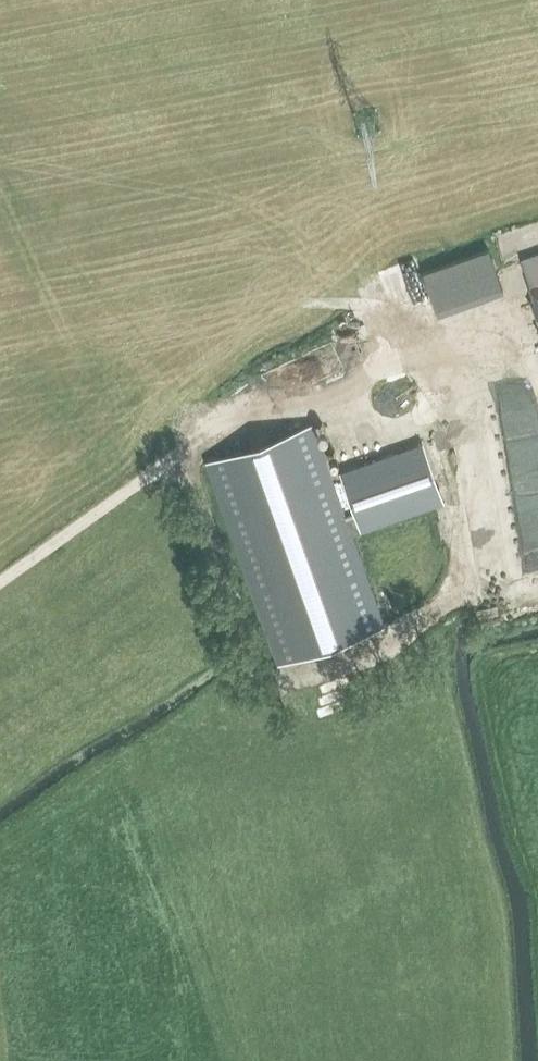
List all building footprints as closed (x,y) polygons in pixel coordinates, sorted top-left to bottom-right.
[(437,315),(504,292),(489,249),(423,273),(437,315)] [(521,260),(535,300),(531,302),(537,323),(537,254),(521,260)] [(442,503),(421,443),(340,472),(354,512),(343,515),(311,425),(207,463),(278,663),(383,626),(351,536),(442,503)]
